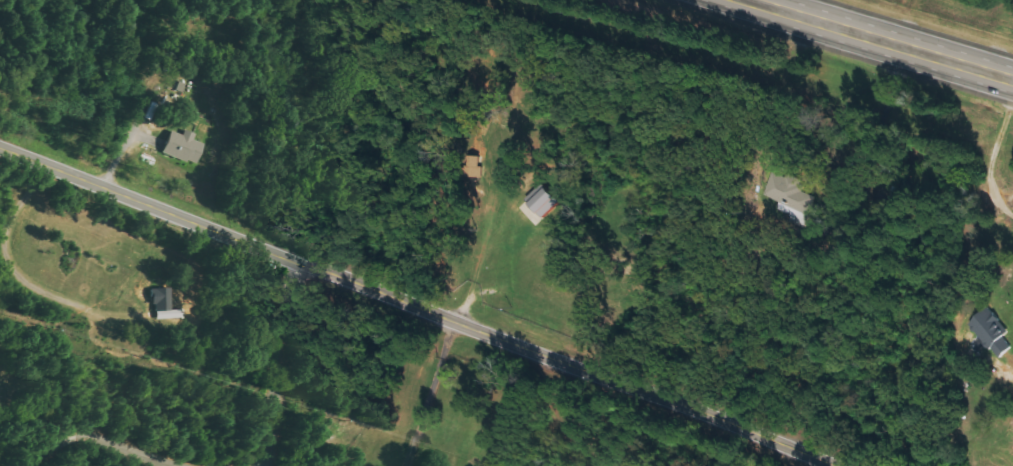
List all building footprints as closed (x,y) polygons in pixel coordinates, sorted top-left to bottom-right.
[(184,134),(172,131),(165,154),(200,164),(206,143),(195,140),(197,133),(185,129),(184,134)] [(759,196),(804,215),(812,197),(798,191),(803,181),(786,174),(784,178),(769,172),(759,196)] [(531,199),(548,217),(565,200),(548,183),(531,199)] [(155,312),(172,311),(171,288),(154,288),(155,312)] [(1011,334),(994,308),(971,322),(996,361),(1012,350),(1012,347),(1006,337),(1011,334)]
